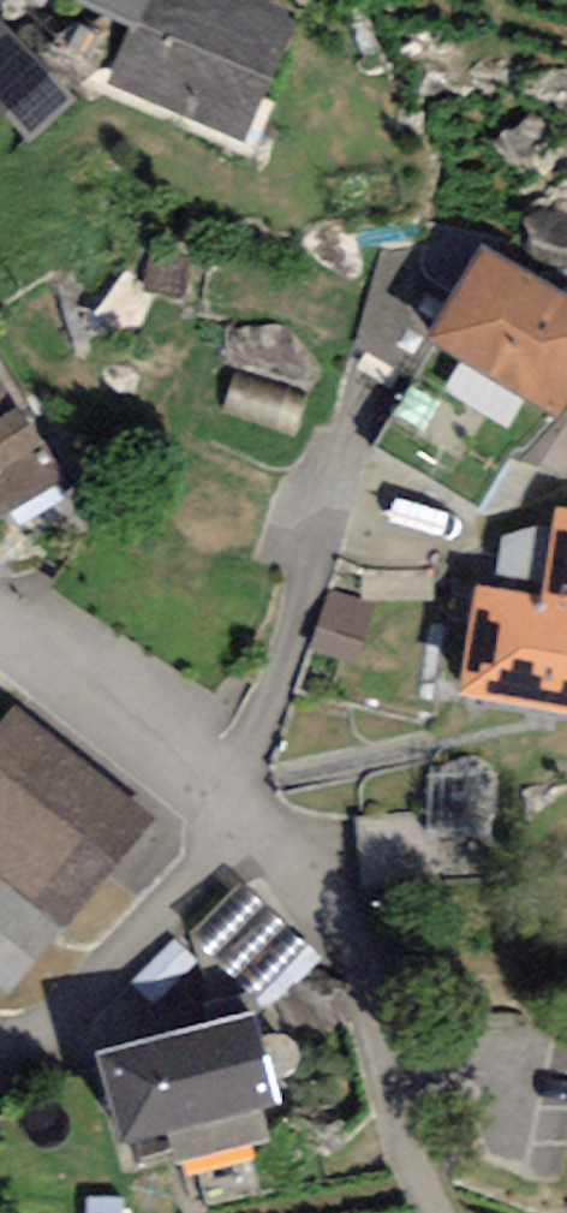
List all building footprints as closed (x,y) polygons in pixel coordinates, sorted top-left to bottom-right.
[(247,0),(76,0),(72,8),(133,35),(109,89),(245,148),(300,23),(247,0)] [(82,105),(5,28),(0,33),(0,116),(35,151),(82,105)] [(480,259),(425,353),(557,430),(566,414),(566,310),(480,259)] [(70,481),(0,372),(0,526),(70,481)] [(468,590),(448,721),(566,739),(566,504),(551,501),(536,600),(468,590)] [(13,715),(0,732),(0,999),(9,1006),(152,824),(13,715)] [(255,1023),(94,1068),(121,1161),(282,1115),(255,1023)]
